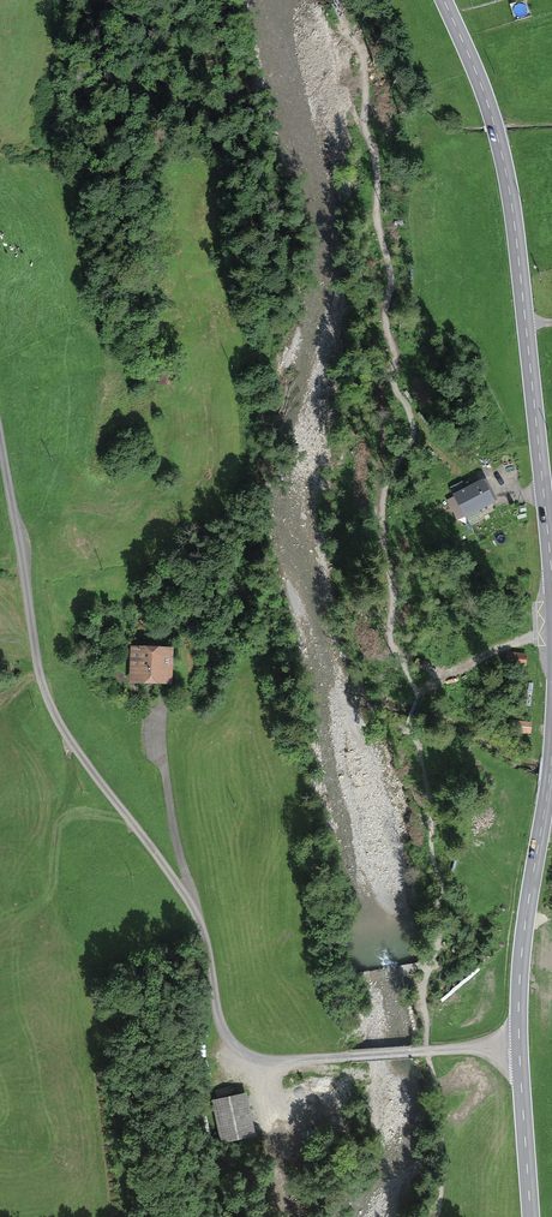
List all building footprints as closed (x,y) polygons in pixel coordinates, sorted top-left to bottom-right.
[(483,482),(453,498),(464,520),(495,504),(483,482)] [(174,652),(132,651),(131,687),(173,689),(174,652)] [(527,653),(507,651),(506,663),(526,665),(527,653)] [(532,720),(510,718),(509,731),(531,733),(532,720)] [(248,1092),(213,1100),(222,1141),(257,1134),(248,1092)]
